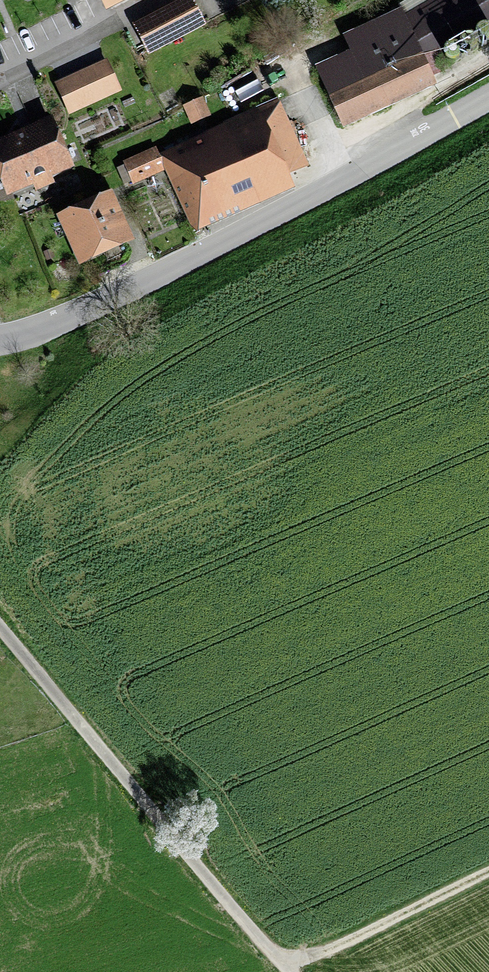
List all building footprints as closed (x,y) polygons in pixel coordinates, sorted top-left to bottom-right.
[(105,12),(128,0),(99,0),(105,12)] [(148,56),(206,27),(192,0),(180,0),(132,25),(148,56)] [(394,1),(398,8),(342,36),(350,51),(314,69),(345,131),(436,85),(426,64),(443,55),(439,48),(488,23),(488,0),(396,0),(394,1)] [(487,28),(484,27),(481,28),(478,30),(476,33),(476,36),(476,39),(478,42),(480,44),(483,45),(486,45),(488,43),(488,29),(487,28)] [(476,43),(475,40),(473,38),(470,36),(467,36),(464,36),(461,38),(460,41),(459,44),(459,47),(461,50),(463,52),(466,53),(470,53),(472,52),(475,49),(476,46),(476,43)] [(453,63),(456,62),(459,60),(460,58),(461,54),(460,51),(458,49),(455,47),(452,46),(449,47),(446,48),(444,51),(443,54),(444,57),(445,60),(447,62),(450,63),(453,63)] [(53,83),(68,116),(122,91),(107,59),(53,83)] [(308,167),(277,98),(222,123),(223,125),(202,134),(203,135),(159,155),(155,147),(122,162),(124,166),(116,169),(123,186),(131,182),(133,186),(165,171),(193,235),(296,189),(290,176),(308,167)] [(182,107),(190,126),(211,116),(203,98),(182,107)] [(74,169),(52,117),(0,139),(0,192),(3,191),(6,198),(32,186),(35,193),(55,184),(52,178),(74,169)] [(56,216),(78,267),(135,242),(113,191),(56,216)]
